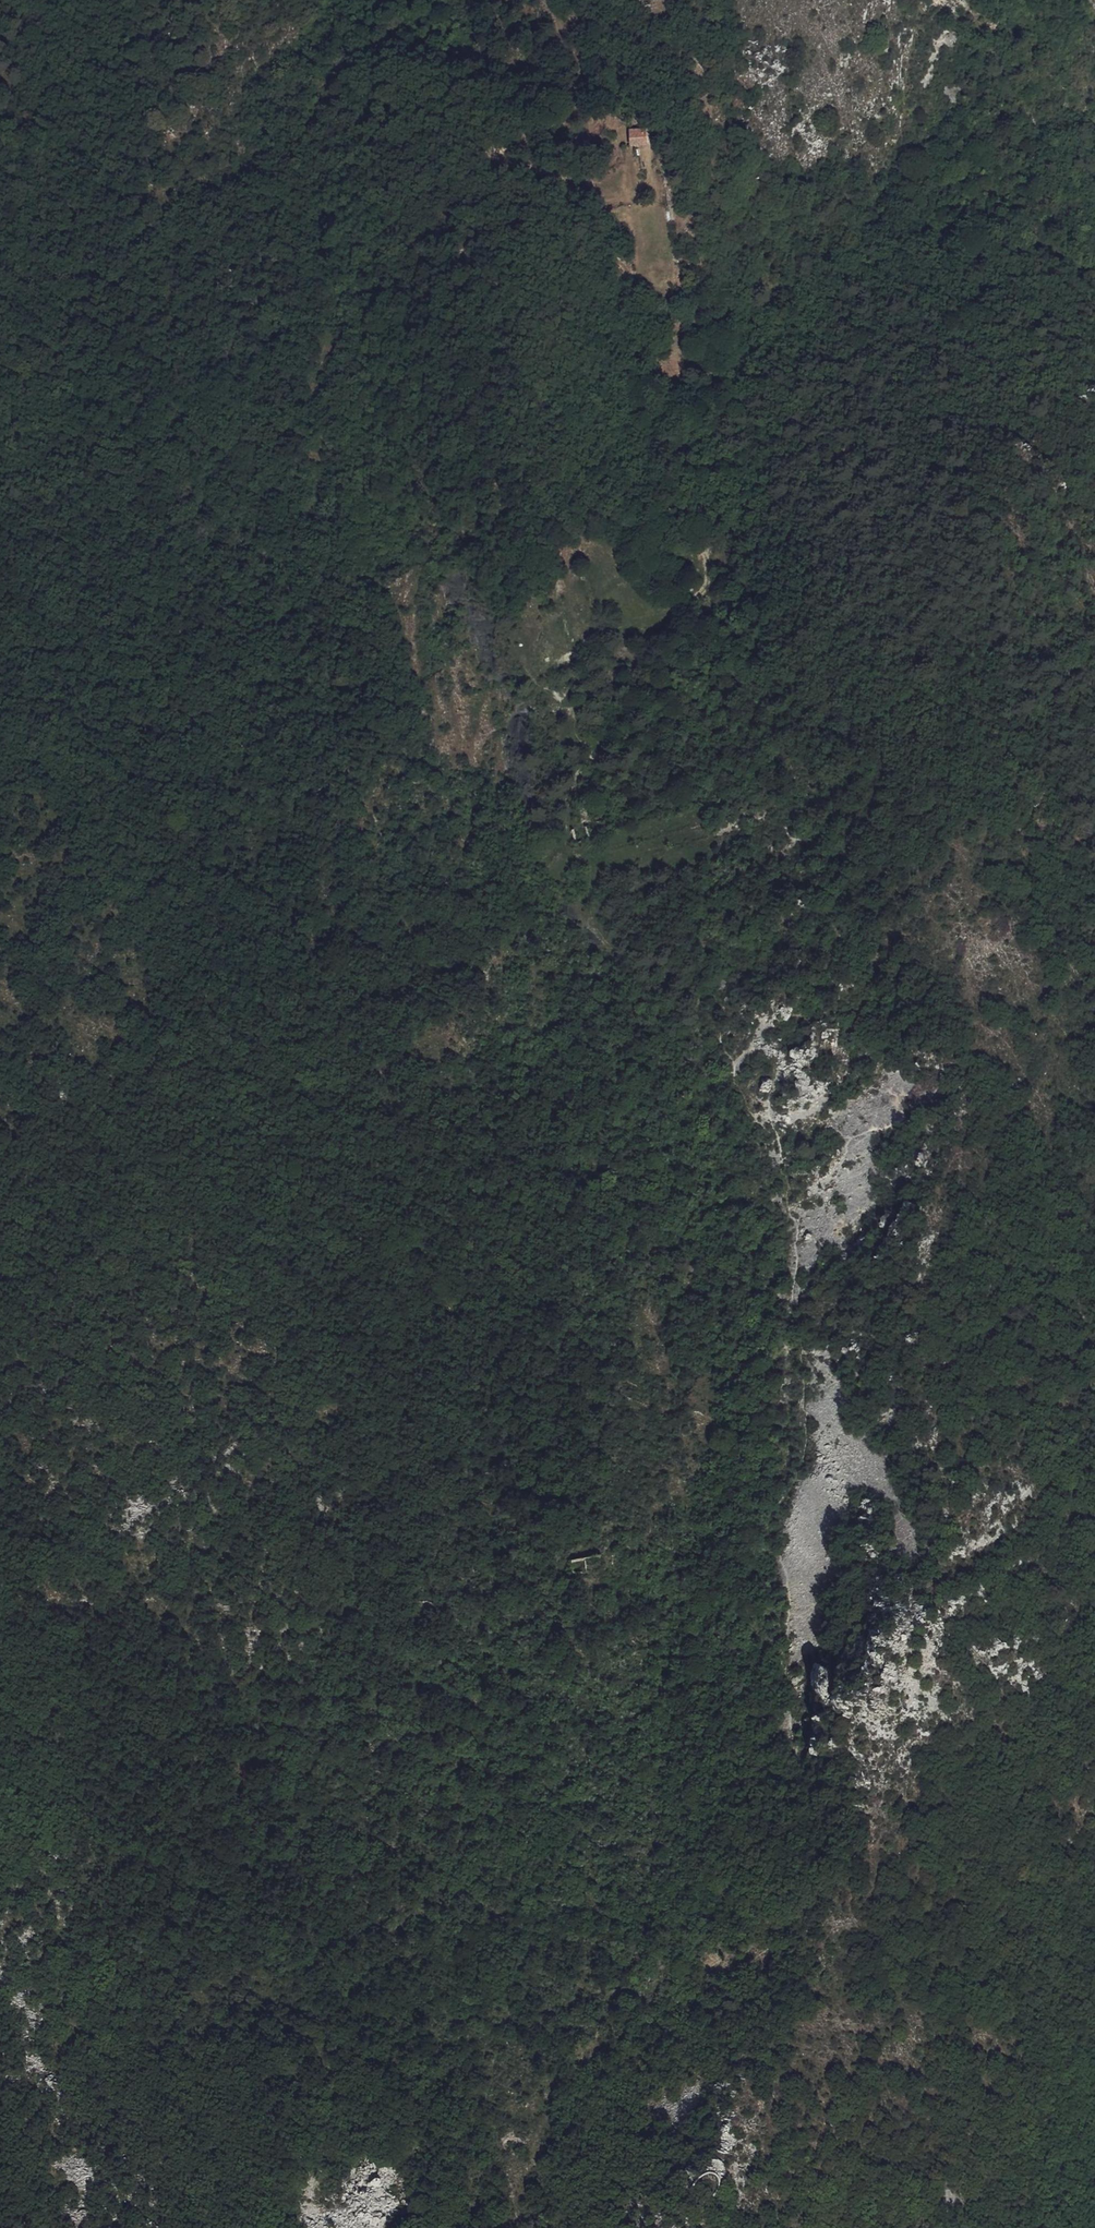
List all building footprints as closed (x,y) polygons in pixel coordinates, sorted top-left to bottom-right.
[(643,145),(644,131),(629,131),(630,145),(643,145)] [(811,1059),(811,1047),(793,1047),(793,1059),(811,1059)] [(131,1498),(131,1515),(141,1515),(141,1498),(131,1498)] [(584,1572),(583,1560),(573,1560),(574,1573),(584,1572)]
